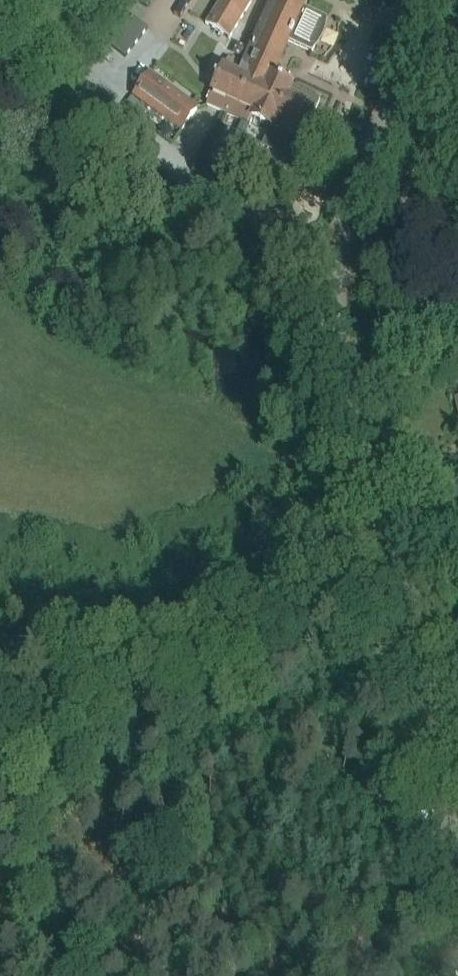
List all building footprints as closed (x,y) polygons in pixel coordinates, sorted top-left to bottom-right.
[(206,24),(230,39),(254,0),(221,0),(206,24)] [(272,78),(289,42),(313,54),(328,21),(304,9),(307,3),(302,0),(273,0),(271,5),(243,66),(228,59),(207,106),(250,125),(253,119),(260,122),(264,124),(283,133),(281,138),(288,141),(290,136),(301,141),(309,124),(314,127),(318,120),(312,117),(320,100),(272,78)] [(148,29),(134,18),(111,46),(125,58),(148,29)] [(197,109),(149,74),(134,95),(182,130),(197,109)]
